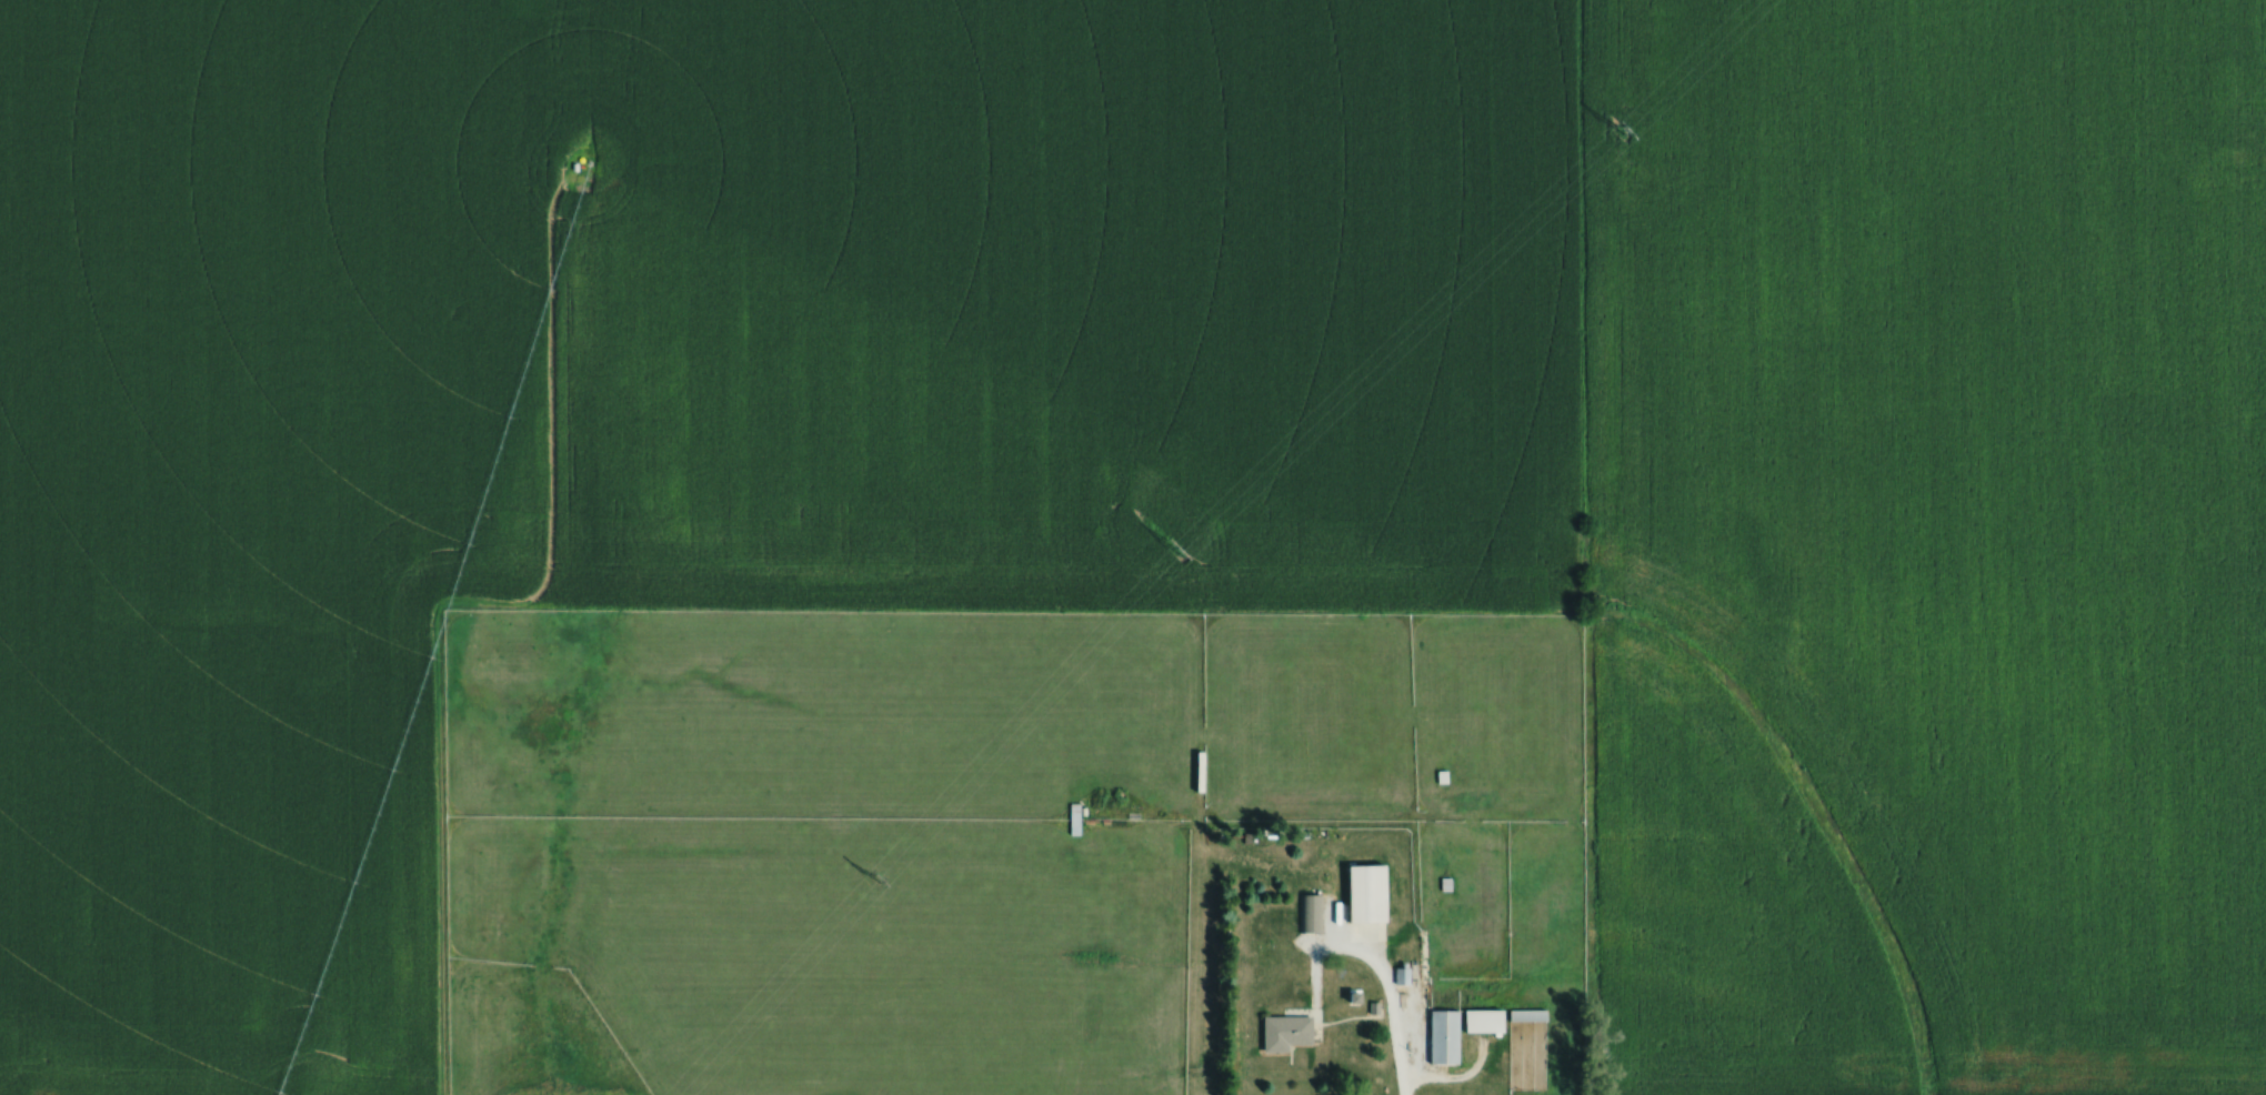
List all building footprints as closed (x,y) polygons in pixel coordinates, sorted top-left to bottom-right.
[(1082,801),(1072,801),(1072,832),(1082,832),(1082,801)] [(1393,863),(1353,863),(1353,921),(1393,921),(1393,863)] [(1302,931),(1325,931),(1325,893),(1302,893),(1302,931)] [(1510,1031),(1510,1008),(1470,1008),(1470,1031),(1510,1031)] [(1551,1019),(1551,1008),(1513,1008),(1513,1019),(1551,1019)] [(1464,1062),(1464,1009),(1435,1009),(1435,1062),(1464,1062)] [(1293,1049),(1293,1043),(1315,1043),(1315,1013),(1268,1013),(1268,1049),(1293,1049)]
